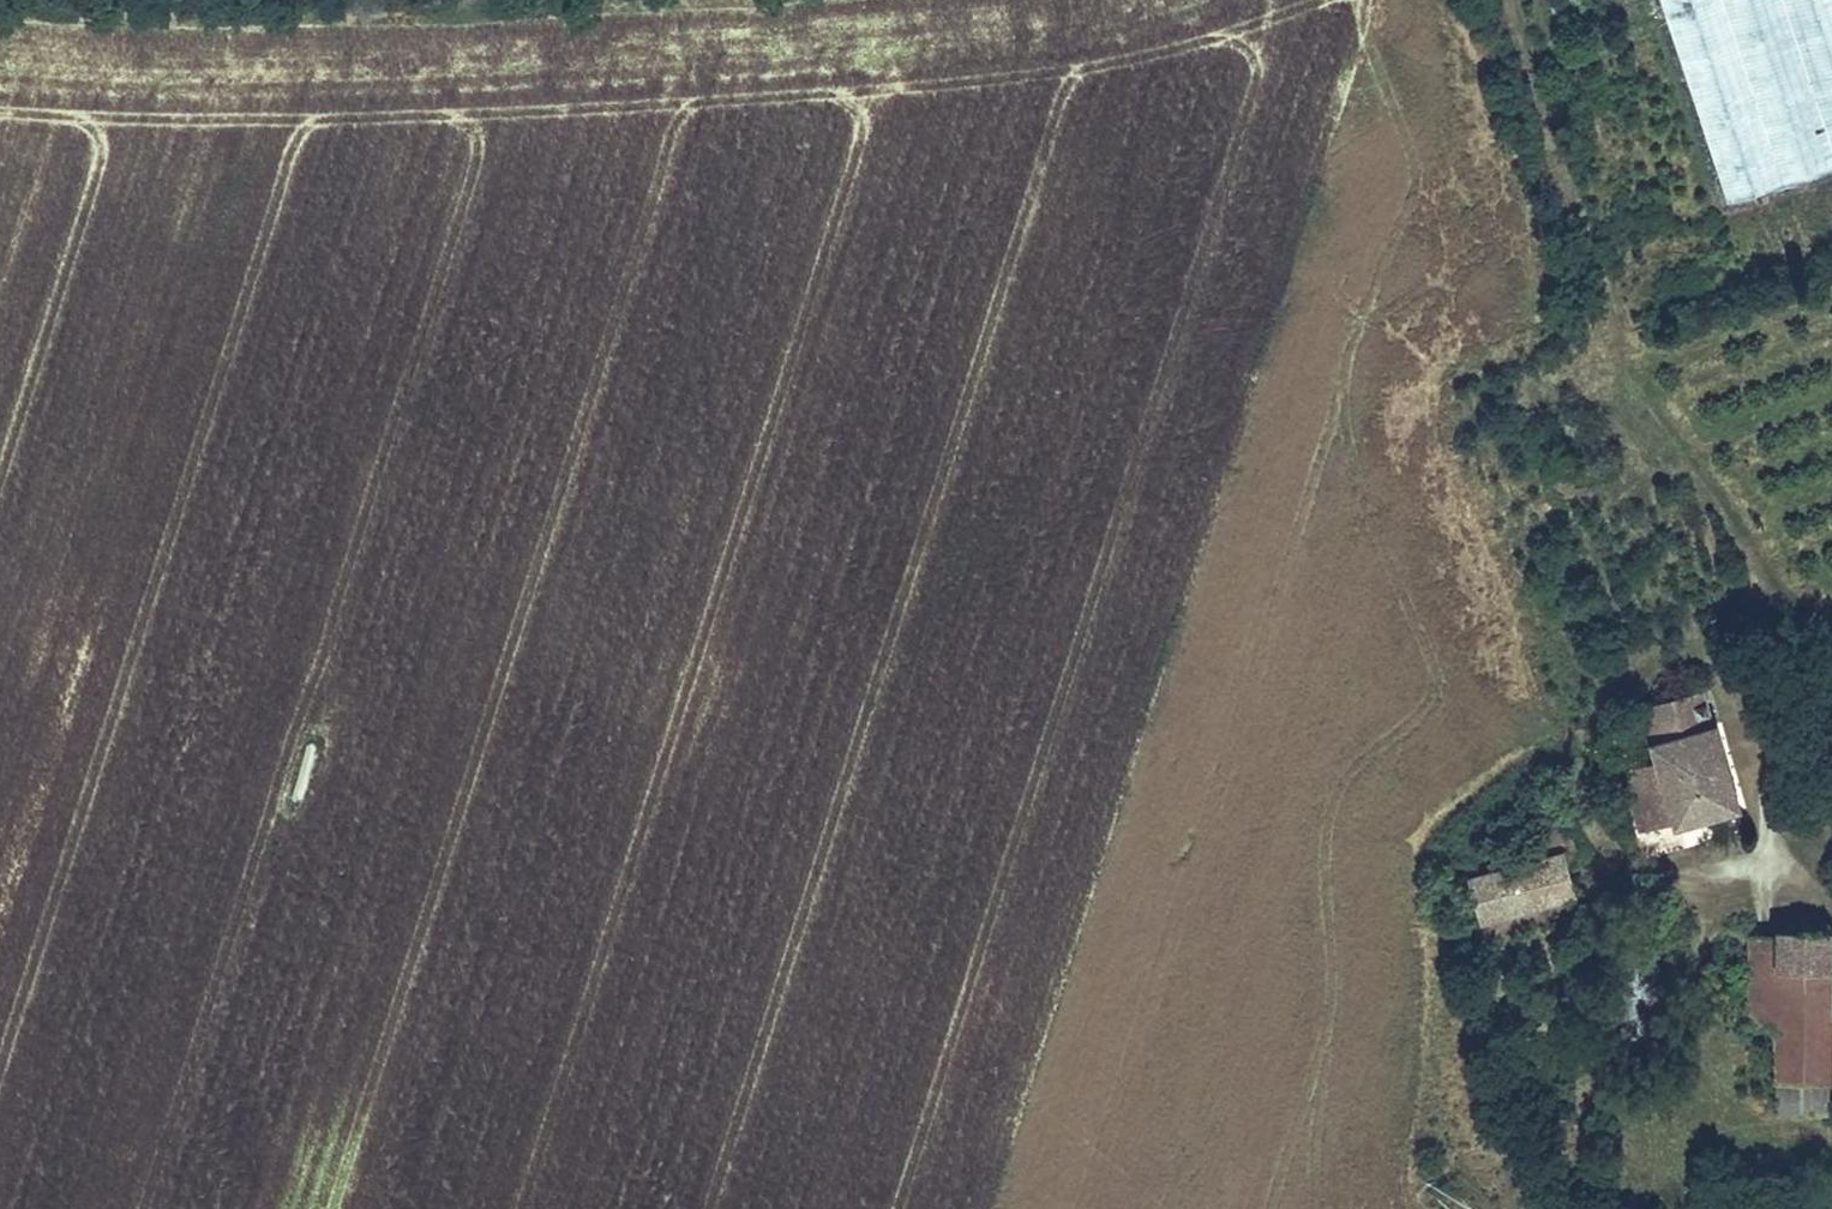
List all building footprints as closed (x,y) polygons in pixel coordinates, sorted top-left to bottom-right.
[(1725,200),(1831,163),(1831,0),(1657,0),(1725,200)] [(1595,461),(1583,465),(1590,487),(1602,483),(1595,461)] [(1659,763),(1624,773),(1642,829),(1741,801),(1706,688),(1644,708),(1659,763)] [(1544,854),(1498,867),(1509,904),(1572,886),(1558,850),(1544,854)] [(1509,904),(1498,867),(1470,875),(1480,912),(1509,904)] [(1831,925),(1790,926),(1786,935),(1763,932),(1765,1027),(1784,1028),(1785,1081),(1784,1117),(1831,1119),(1831,963),(1831,925)]
